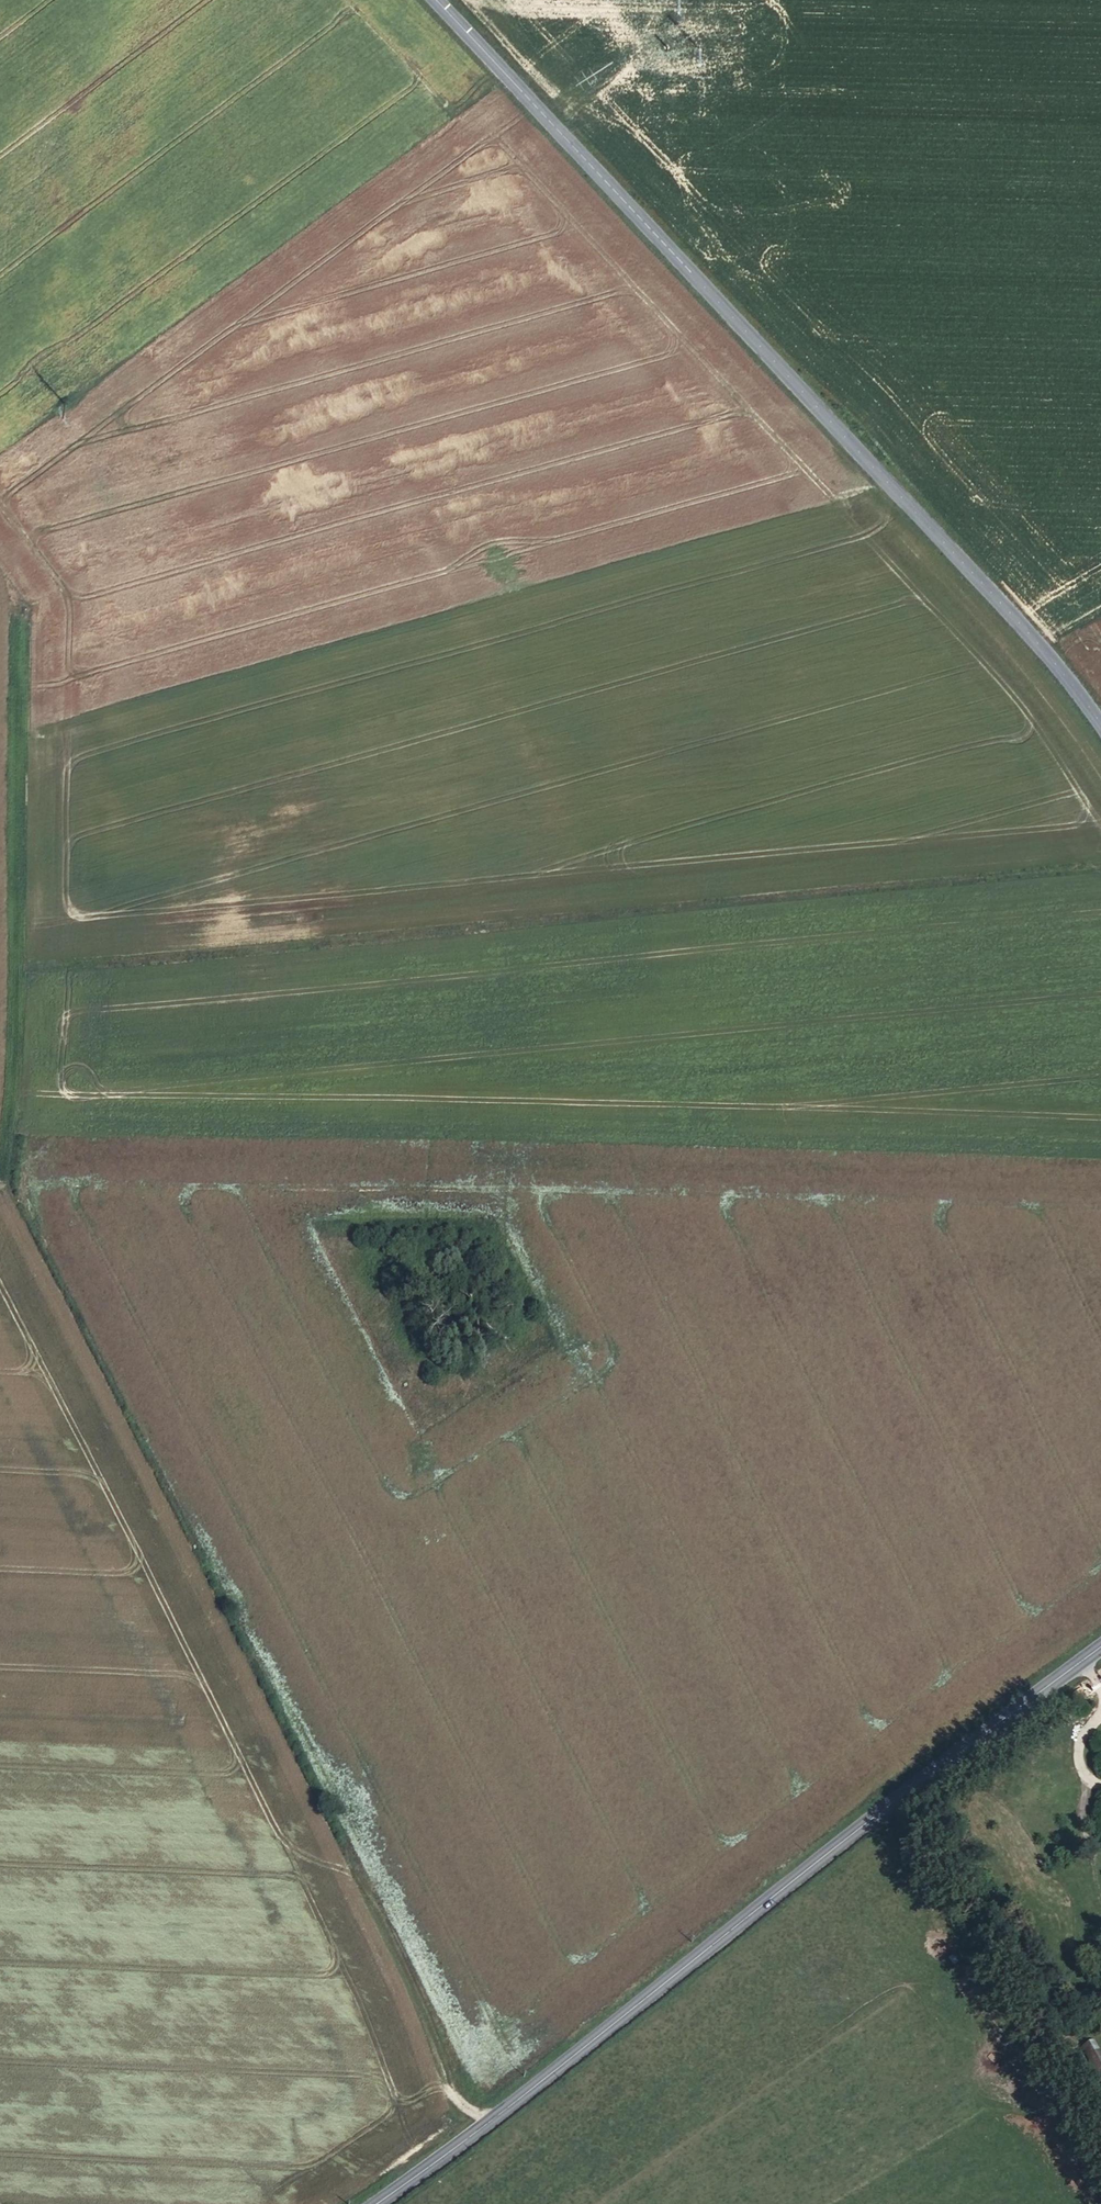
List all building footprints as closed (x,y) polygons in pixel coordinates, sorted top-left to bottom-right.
[(1097,2048),(1084,2055),(1100,2086),(1100,2055),(1097,2048)]
